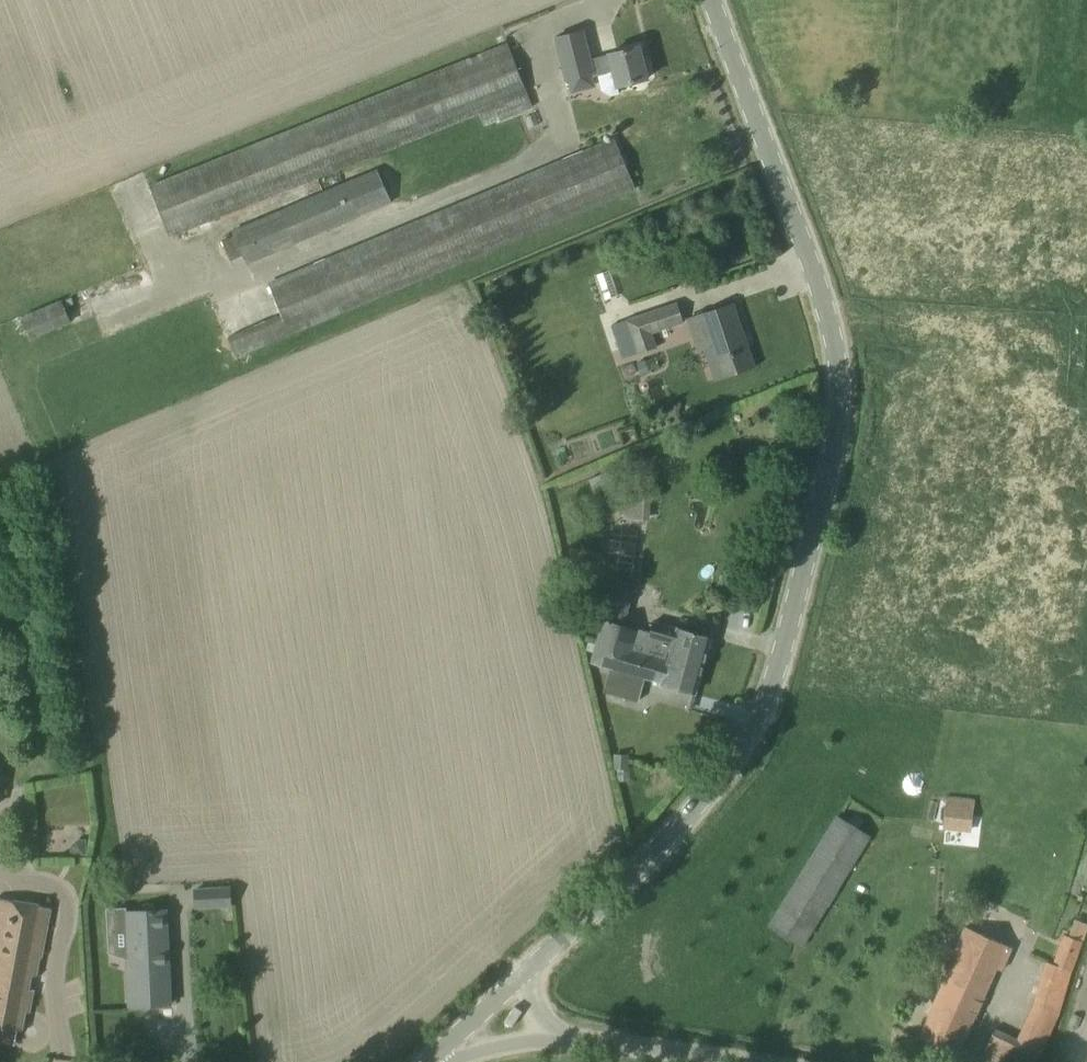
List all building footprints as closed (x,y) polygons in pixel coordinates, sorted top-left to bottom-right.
[(618,93),(616,86),(646,78),(645,75),(648,72),(646,63),(642,62),(638,46),(608,53),(608,54),(589,59),(582,30),(554,37),(565,80),(591,73),(592,77),(597,75),(601,90),(609,95),(618,93)] [(532,106),(526,93),(507,44),(149,187),(168,236),(478,112),(483,125),(532,106)] [(281,314),(229,337),(227,338),(234,356),(634,188),(613,139),(268,284),(281,314)] [(378,169),(280,211),(231,231),(245,263),(392,201),(378,169)] [(21,316),(30,338),(71,321),(62,299),(21,316)] [(676,303),(625,320),(611,325),(622,358),(655,347),(650,332),(682,322),(676,303)] [(498,304),(486,308),(491,326),(504,321),(498,304)] [(699,315),(709,347),(720,377),(753,366),(746,346),(743,347),(740,337),(743,336),(732,304),(699,315)] [(625,490),(622,518),(649,521),(652,493),(625,490)] [(592,591),(600,593),(593,618),(602,620),(597,639),(631,650),(636,629),(622,625),(626,613),(634,585),(606,577),(597,575),(592,591)] [(653,621),(649,633),(644,654),(667,661),(669,652),(703,661),(710,637),(653,621)] [(695,692),(703,661),(669,652),(667,661),(644,654),(631,650),(597,639),(591,662),(609,667),(602,691),(637,702),(644,677),(661,682),(695,692)] [(972,829),(975,802),(946,799),(943,826),(972,829)] [(870,837),(837,816),(768,926),(801,947),(870,837)] [(192,887),(194,908),(232,904),(230,884),(192,887)] [(0,899),(0,1026),(22,1030),(26,1011),(30,1012),(33,989),(28,988),(30,975),(35,976),(39,957),(40,957),(49,907),(1,899),(0,899)] [(125,912),(129,1005),(169,1003),(165,910),(125,912)] [(1053,964),(1070,970),(1081,941),(1086,924),(1086,923),(1074,918),(1067,936),(1064,935),(1053,964)] [(920,1038),(957,1054),(996,966),(1000,968),(1011,946),(966,926),(920,1038)] [(1040,1049),(1018,1040),(994,1028),(980,1056),(993,1061),(1034,1061),(1040,1049)] [(1076,1039),(1068,1061),(1086,1061),(1086,1042),(1076,1039)]
